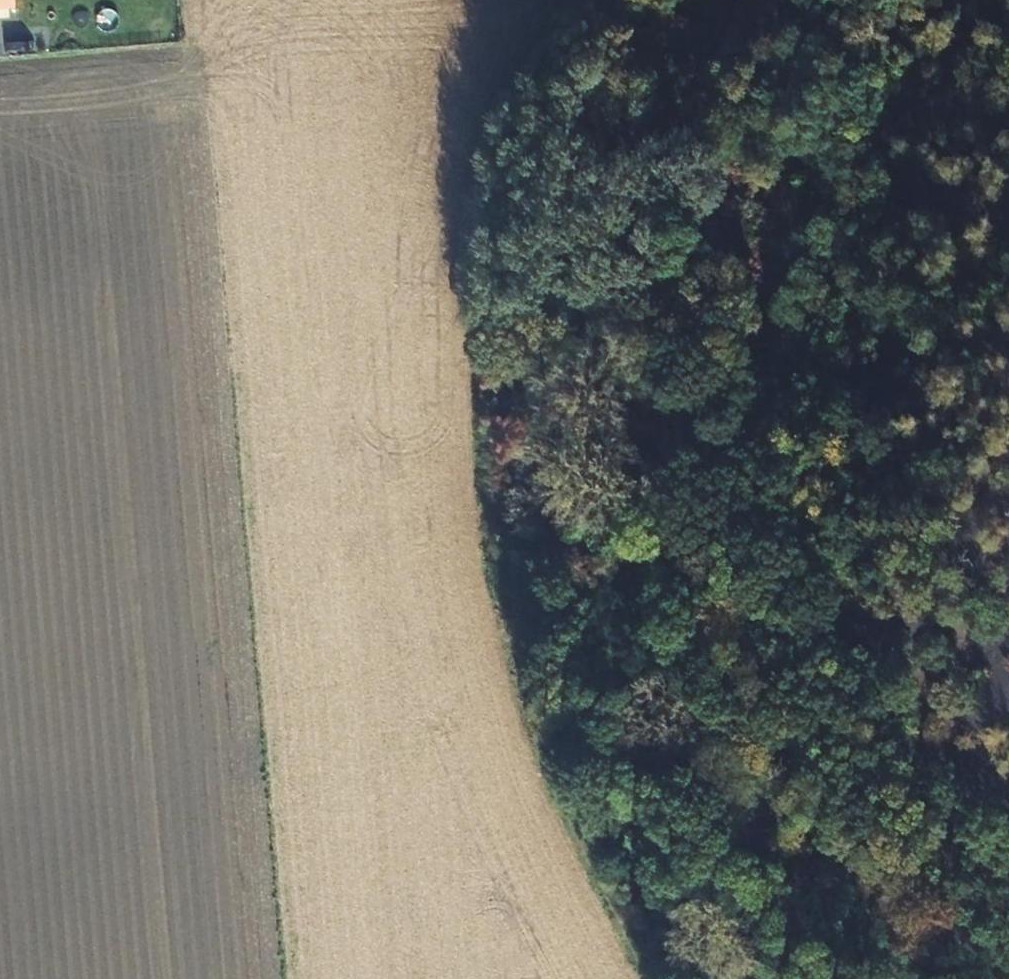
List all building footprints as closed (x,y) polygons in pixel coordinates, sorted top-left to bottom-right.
[(15,12),(14,0),(0,0),(0,13),(15,12)]
